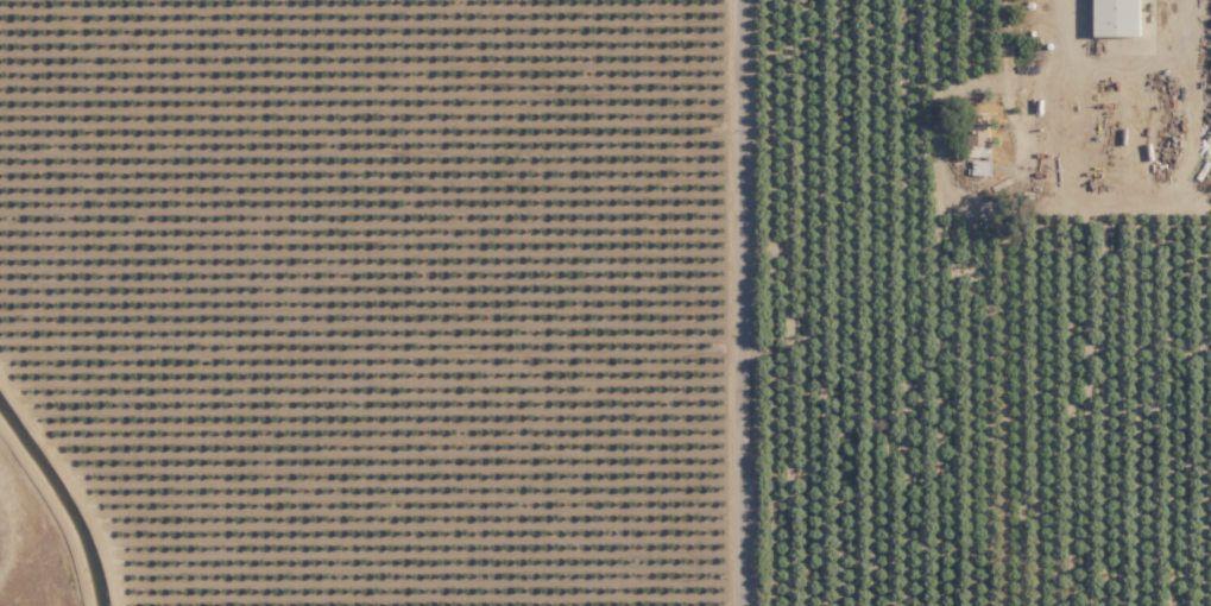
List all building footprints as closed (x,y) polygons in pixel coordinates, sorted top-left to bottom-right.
[(1094,35),(1141,35),(1140,0),(1094,0),(1094,35)] [(966,116),(966,157),(990,156),(989,115),(966,116)] [(991,174),(991,159),(971,159),(971,174),(991,174)]
